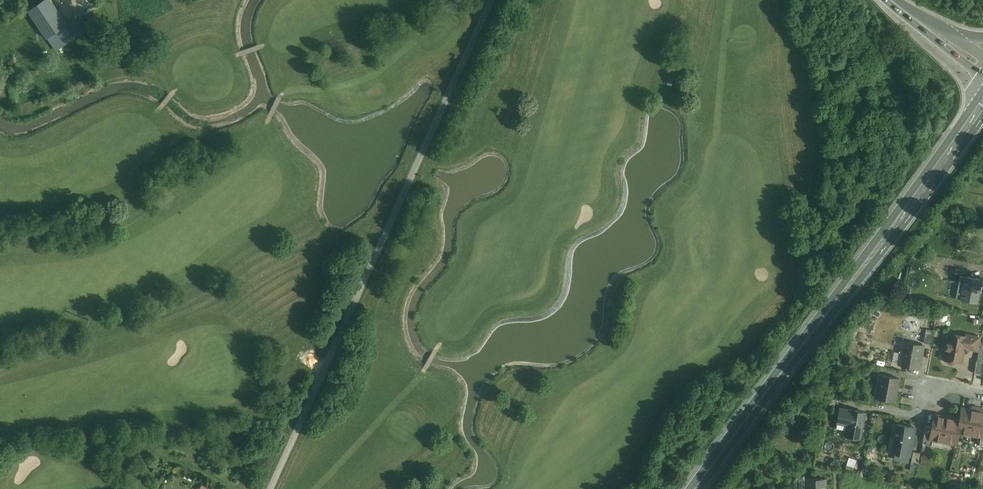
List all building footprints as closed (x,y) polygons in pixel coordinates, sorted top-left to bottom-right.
[(42,0),(28,10),(47,38),(67,24),(51,0),(42,0)] [(77,18),(68,24),(76,36),(85,29),(77,18)] [(67,25),(54,34),(58,40),(71,31),(67,25)] [(92,25),(85,29),(93,40),(99,35),(92,25)] [(967,277),(960,276),(958,285),(964,286),(961,299),(977,302),(981,279),(967,277)] [(933,331),(926,329),(923,343),(931,344),(933,331)] [(965,337),(948,334),(944,357),(946,358),(946,359),(947,362),(952,363),(954,361),(954,359),(962,361),(964,352),(965,352),(967,350),(967,348),(978,350),(981,337),(966,334),(965,337)] [(923,345),(903,341),(898,364),(919,368),(923,345)] [(982,362),(977,361),(974,372),(980,374),(982,362)] [(900,378),(879,374),(875,397),(895,401),(900,378)] [(865,413),(840,408),(837,423),(847,425),(845,435),(861,438),(865,413)] [(962,408),(959,420),(960,420),(958,432),(982,436),(982,412),(962,408)] [(959,420),(934,415),(932,427),(930,438),(933,439),(956,443),(958,432),(960,420),(959,420)] [(915,427),(894,423),(889,451),(910,455),(915,427)] [(933,439),(930,438),(932,427),(925,426),(922,443),(932,445),(933,439)] [(920,453),(913,451),(911,463),(918,465),(920,453)] [(805,479),(805,488),(826,488),(826,479),(805,479)]
